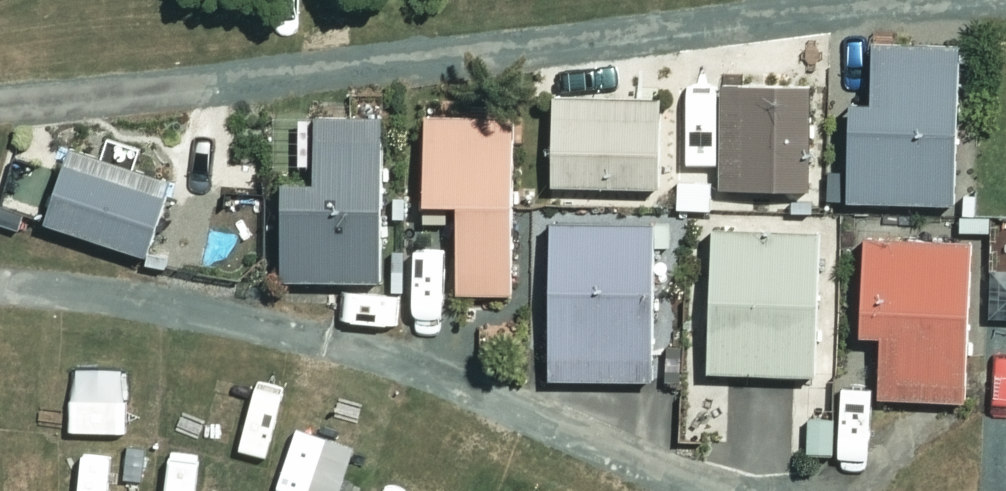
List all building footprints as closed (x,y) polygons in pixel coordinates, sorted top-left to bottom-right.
[(962,210),(965,45),(880,43),(879,104),(855,104),(853,208),(962,210)] [(818,91),(726,91),(727,196),(818,196),(818,91)] [(668,103),(560,103),(559,193),(668,194),(668,103)] [(392,121),(324,119),(323,189),(290,188),(288,281),(296,281),(387,283),(388,248),(389,201),(392,121)] [(465,213),(466,298),(523,298),(523,210),(522,121),(430,122),(431,199),(431,214),(428,214),(428,227),(452,226),(452,213),(465,213)] [(51,229),(153,262),(177,189),(75,156),(51,229)] [(965,219),(965,237),(994,237),(994,220),(982,220),(982,199),(972,198),(968,198),(967,219),(965,219)] [(410,222),(410,201),(397,201),(397,221),(410,222)] [(676,228),(554,227),(552,385),(663,386),(664,250),(676,250),(676,228)] [(830,232),(721,228),(716,378),(824,382),(830,232)] [(973,408),(979,247),(871,243),(867,343),(890,344),(888,405),(973,408)] [(397,255),(397,275),(410,275),(409,254),(397,255)] [(450,259),(419,258),(417,334),(448,335),(450,259)] [(1005,403),(1005,326),(998,326),(995,402),(1005,403)] [(666,362),(666,384),(683,384),(683,361),(666,362)] [(844,383),(844,452),(876,452),(876,383),(844,383)] [(812,424),(811,457),(839,458),(839,424),(812,424)]
